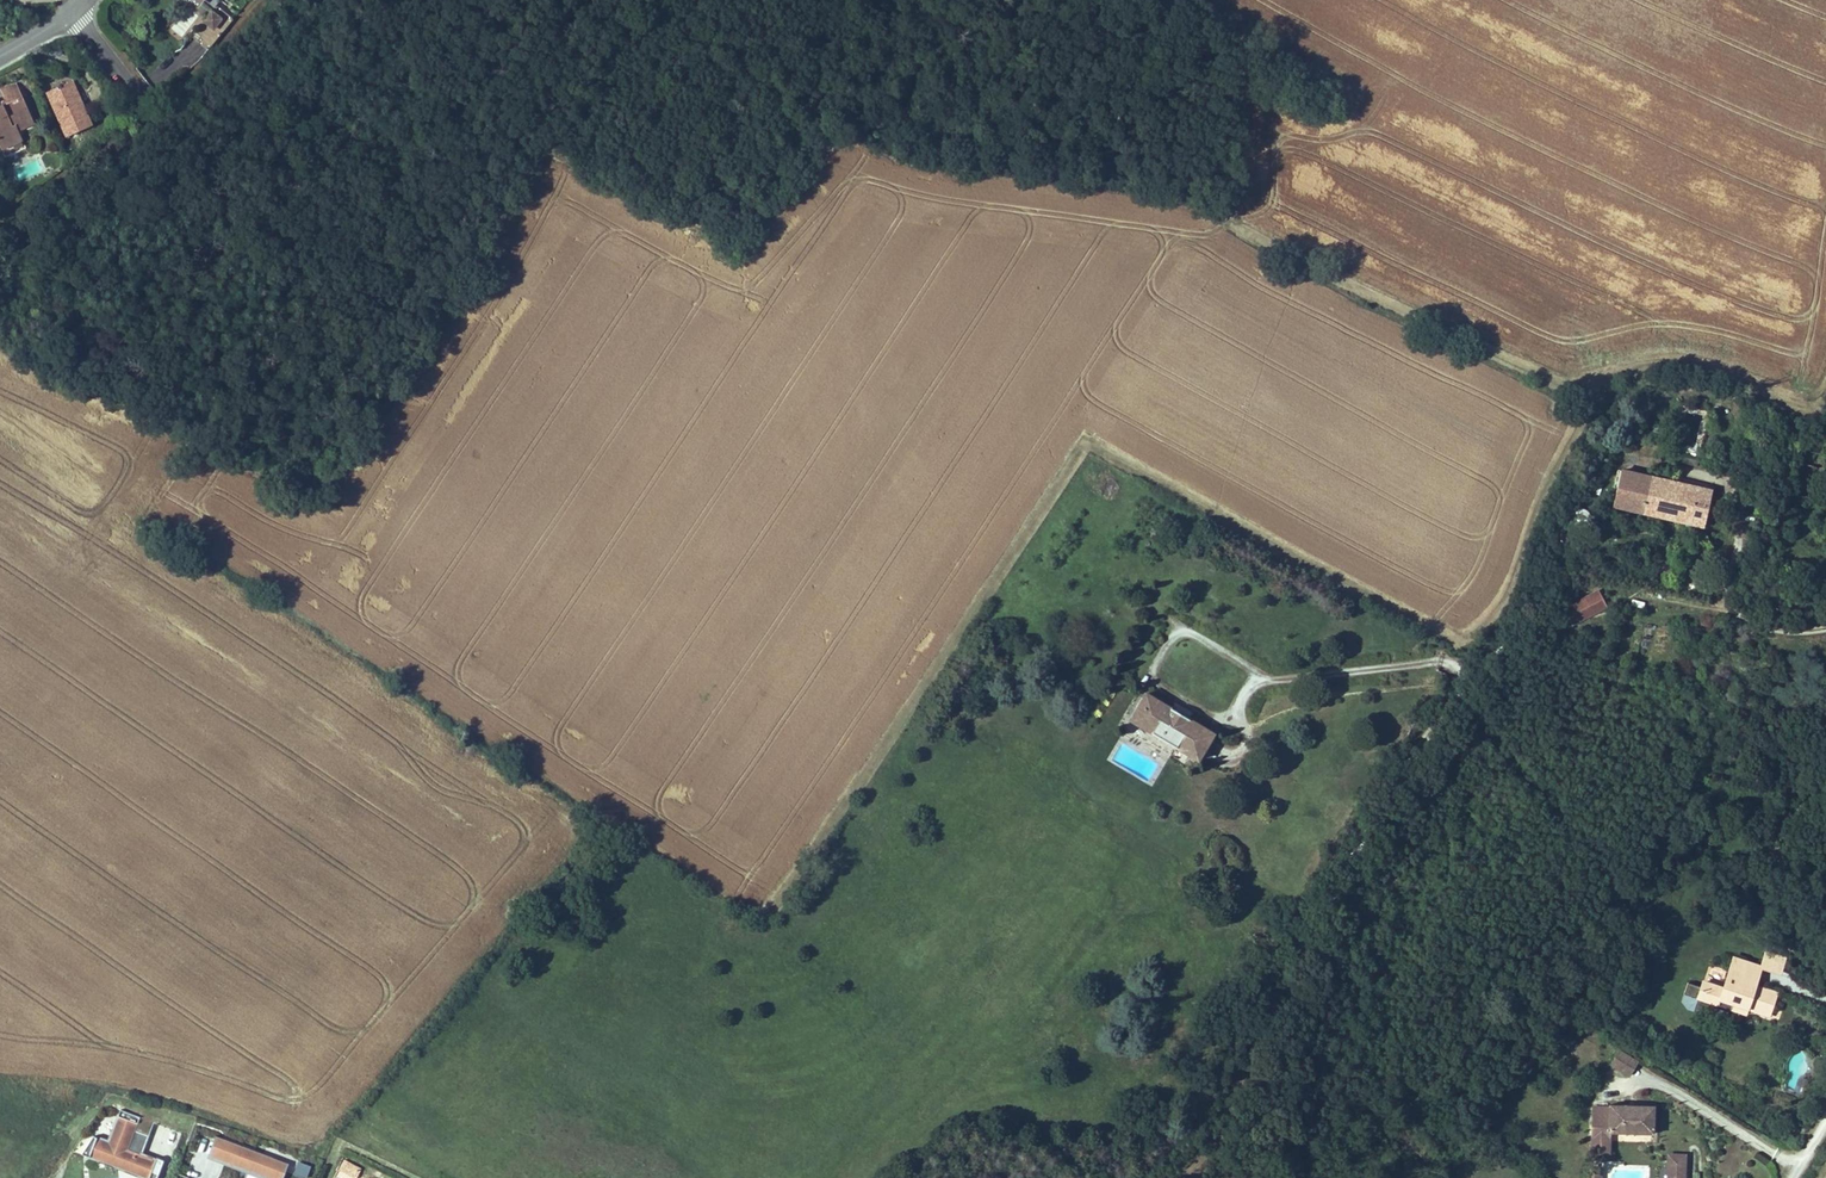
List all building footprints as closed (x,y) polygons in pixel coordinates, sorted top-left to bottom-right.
[(208,49),(233,18),(216,4),(211,11),(191,36),(208,49)] [(186,10),(174,29),(184,35),(196,15),(186,10)] [(73,82),(48,93),(50,98),(75,87),(73,82)] [(23,96),(17,84),(0,88),(0,89),(6,103),(23,96)] [(81,101),(75,87),(50,98),(67,137),(89,127),(78,102),(81,101)] [(23,96),(6,103),(0,106),(0,145),(2,149),(23,139),(19,130),(16,125),(32,118),(23,96)] [(92,126),(81,101),(78,102),(89,127),(92,126)] [(35,123),(32,118),(16,125),(19,130),(35,123)] [(1714,487),(1625,465),(1615,506),(1704,528),(1714,487)] [(1601,590),(1565,607),(1572,621),(1608,605),(1601,590)] [(1224,724),(1154,683),(1136,710),(1209,752),(1224,724)] [(1729,973),(1728,977),(1714,972),(1703,995),(1732,1008),(1737,996),(1752,1003),(1747,1015),(1758,1019),(1763,1008),(1771,1011),(1774,1005),(1789,1012),(1800,989),(1784,982),(1767,974),(1774,958),(1761,952),(1752,971),(1748,981),(1736,975),(1729,973)] [(1774,958),(1767,974),(1784,982),(1791,966),(1774,958)] [(1736,975),(1748,981),(1752,971),(1740,965),(1736,975)] [(1695,1011),(1697,986),(1685,984),(1682,1009),(1695,1011)] [(1650,1054),(1634,1043),(1622,1060),(1638,1071),(1650,1054)] [(1670,1106),(1610,1103),(1609,1148),(1626,1149),(1626,1130),(1668,1132),(1670,1106)] [(139,1177),(157,1177),(164,1161),(157,1158),(156,1159),(142,1154),(149,1136),(135,1131),(140,1118),(119,1110),(108,1140),(98,1137),(98,1139),(92,1136),(80,1155),(90,1158),(90,1159),(139,1177)] [(216,1136),(207,1159),(259,1177),(283,1177),(289,1164),(216,1136)] [(1684,1150),(1683,1177),(1701,1177),(1702,1151),(1684,1150)] [(355,1177),(357,1177),(362,1169),(344,1159),(339,1169),(355,1177)] [(298,1162),(294,1174),(304,1177),(307,1177),(311,1166),(298,1162)] [(1604,1166),(1604,1177),(1605,1177),(1616,1177),(1616,1166),(1604,1166)]
